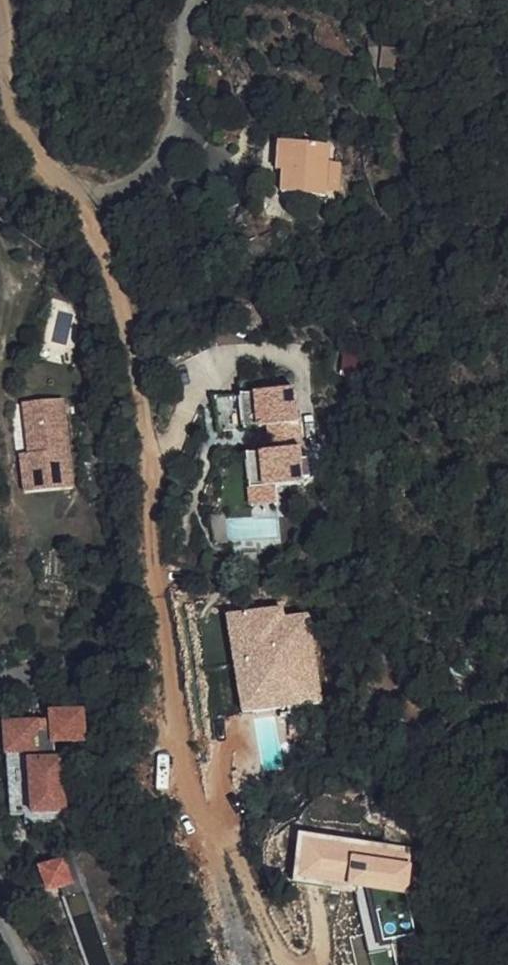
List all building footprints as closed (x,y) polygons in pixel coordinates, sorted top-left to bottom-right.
[(278,177),(321,179),(322,122),(280,122),(278,177)] [(29,382),(31,403),(16,404),(18,431),(13,432),(16,472),(64,469),(54,380),(29,382)] [(15,383),(16,404),(31,403),(29,382),(15,383)] [(78,694),(45,697),(46,705),(0,708),(0,725),(1,739),(2,739),(5,800),(19,799),(20,808),(45,806),(45,803),(61,802),(57,743),(56,743),(56,738),(49,738),(48,726),(80,725),(78,694)] [(57,844),(35,852),(43,875),(66,867),(57,844)]
